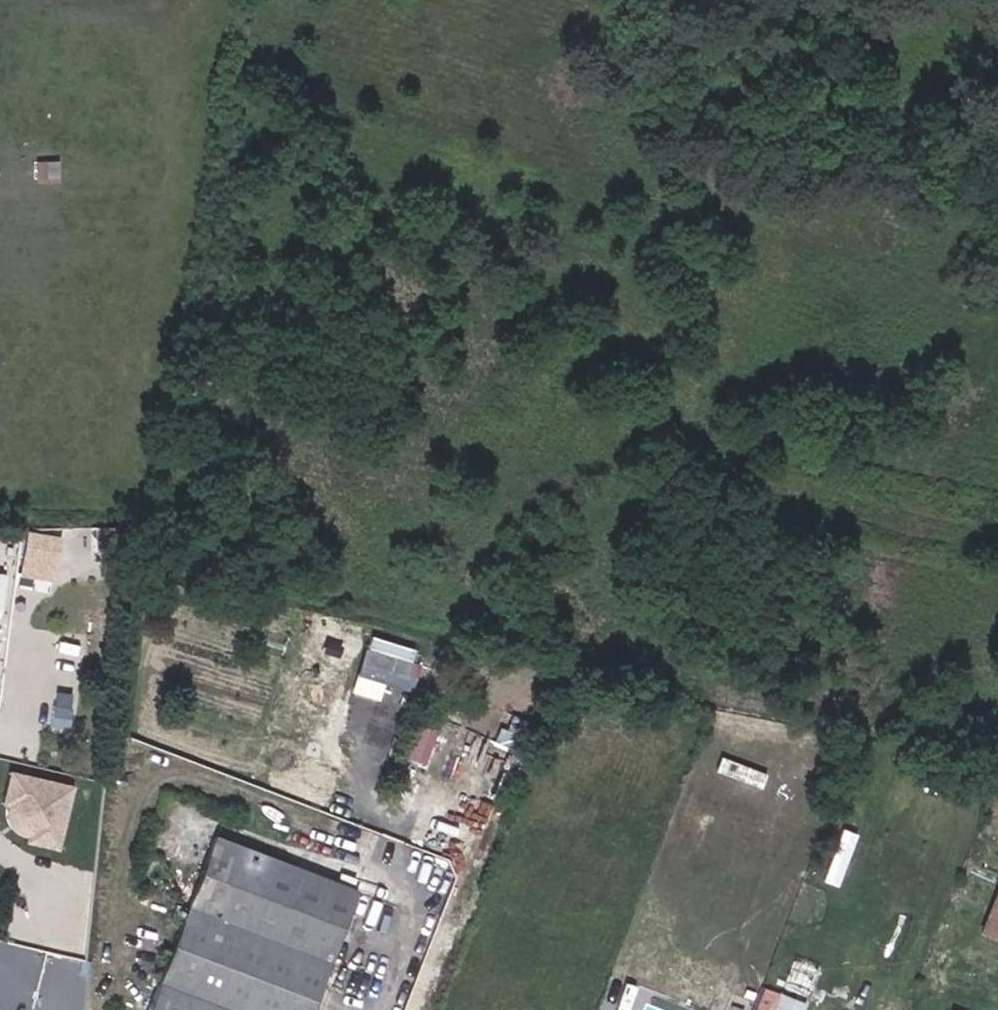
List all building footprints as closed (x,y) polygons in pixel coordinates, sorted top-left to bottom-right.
[(22,570),(57,580),(70,534),(34,525),(22,570)] [(417,651),(372,638),(364,663),(409,677),(413,664),(417,651)] [(413,664),(409,677),(364,663),(361,674),(415,689),(421,667),(413,664)] [(74,726),(77,690),(56,689),(53,724),(74,726)] [(10,833),(68,846),(82,783),(15,768),(7,805),(16,807),(10,833)] [(147,1009),(311,1009),(329,962),(356,891),(212,839),(147,1009)] [(810,993),(819,965),(795,958),(785,986),(810,993)] [(829,958),(829,970),(846,970),(847,958),(829,958)] [(781,995),(776,1009),(797,1009),(800,1002),(781,995)]
